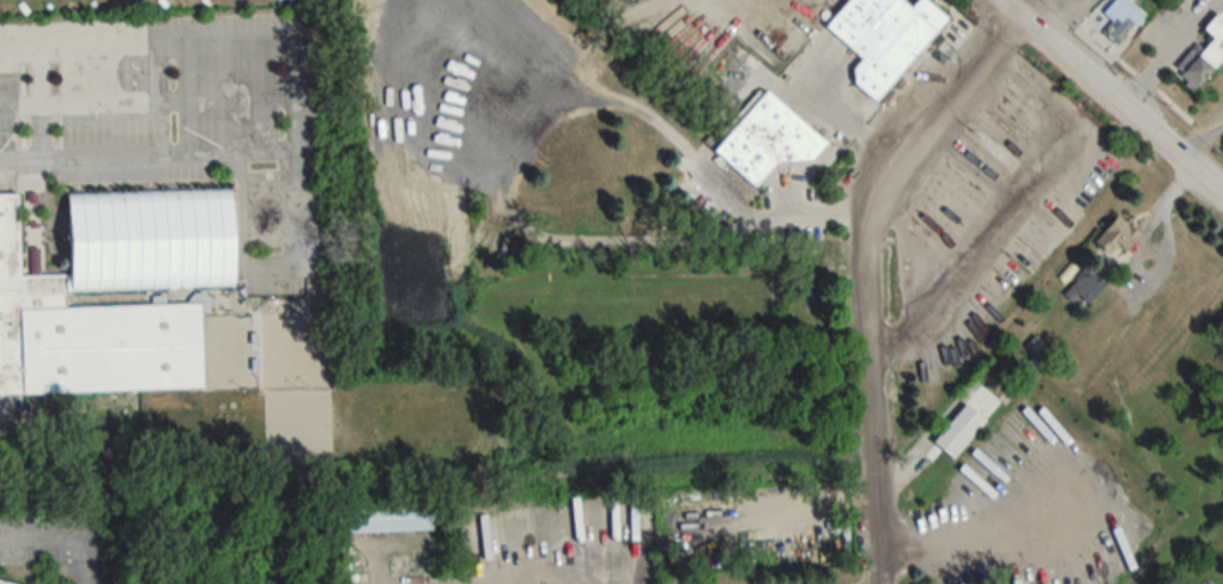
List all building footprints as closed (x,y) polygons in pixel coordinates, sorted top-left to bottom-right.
[(924,0),(916,0),(910,8),(901,0),(847,0),(824,28),(862,59),(847,77),(877,102),(946,19),(924,0)] [(1134,24),(1127,18),(1134,9),(1125,3),(1101,33),(1117,45),(1134,24)] [(1177,76),(1193,92),(1222,60),(1222,19),(1216,13),(1201,29),(1212,40),(1177,76)] [(715,140),(710,136),(704,143),(755,188),(783,155),(801,171),(825,144),(761,88),(715,140)] [(231,188),(67,192),(68,274),(20,275),(18,195),(0,195),(0,394),(201,389),(199,303),(66,306),(66,291),(233,288),(231,188)] [(1118,243),(1125,250),(1140,234),(1118,213),(1093,240),(1108,254),(1118,243)] [(1084,308),(1104,279),(1085,266),(1065,295),(1084,308)] [(985,421),(966,403),(932,441),(951,458),(985,421)] [(432,531),(431,503),(331,505),(331,533),(432,531)]
